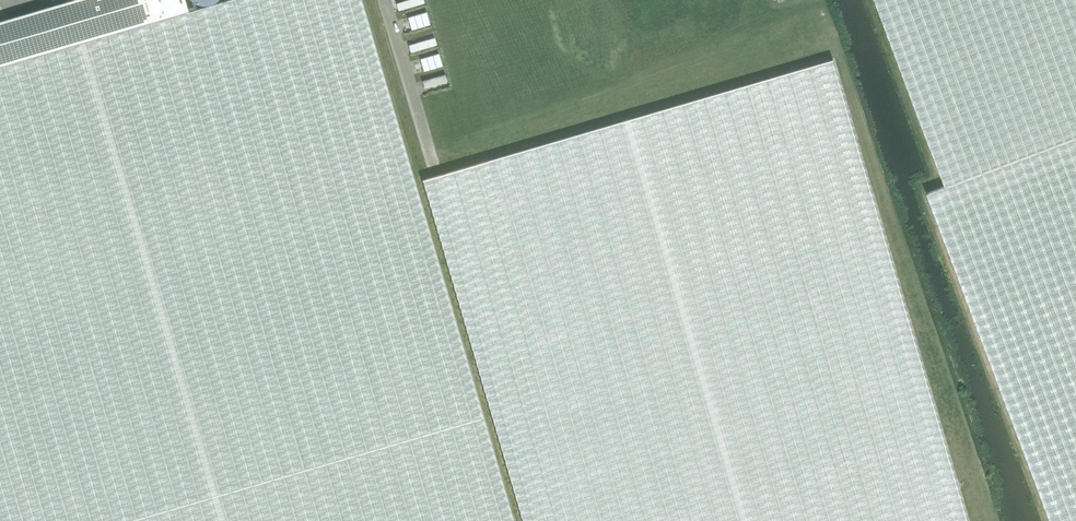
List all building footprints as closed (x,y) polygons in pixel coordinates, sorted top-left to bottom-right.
[(361,0),(225,0),(188,11),(0,66),(0,520),(513,520),(361,0)] [(188,11),(185,0),(69,0),(0,20),(0,66),(188,11)] [(947,185),(1075,137),(1075,0),(876,0),(947,185)] [(422,179),(523,520),(969,520),(834,59),(422,179)] [(438,148),(454,149),(454,131),(439,130),(438,148)] [(927,193),(1051,520),(1075,520),(1075,137),(947,185),(927,193)]
